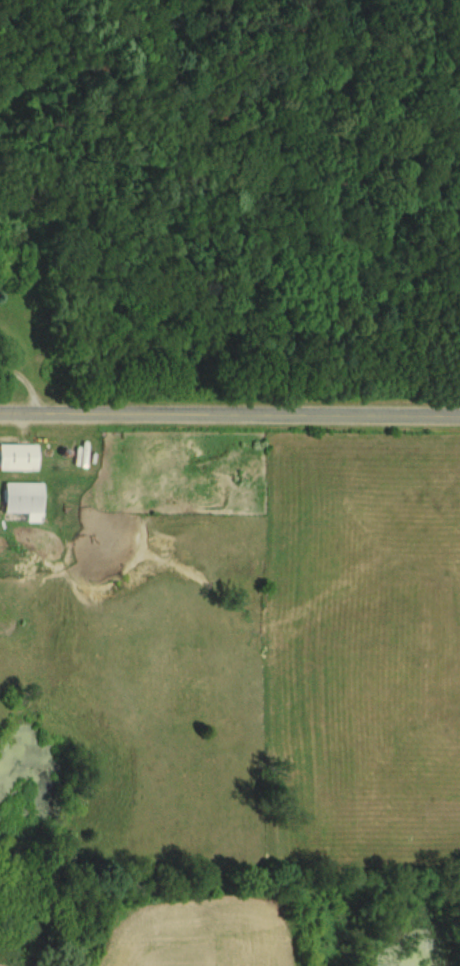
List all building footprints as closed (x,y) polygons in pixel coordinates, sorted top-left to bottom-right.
[(37,447),(0,447),(0,472),(37,472),(37,447)] [(5,515),(28,515),(28,524),(43,524),(43,485),(5,485),(5,515)]
